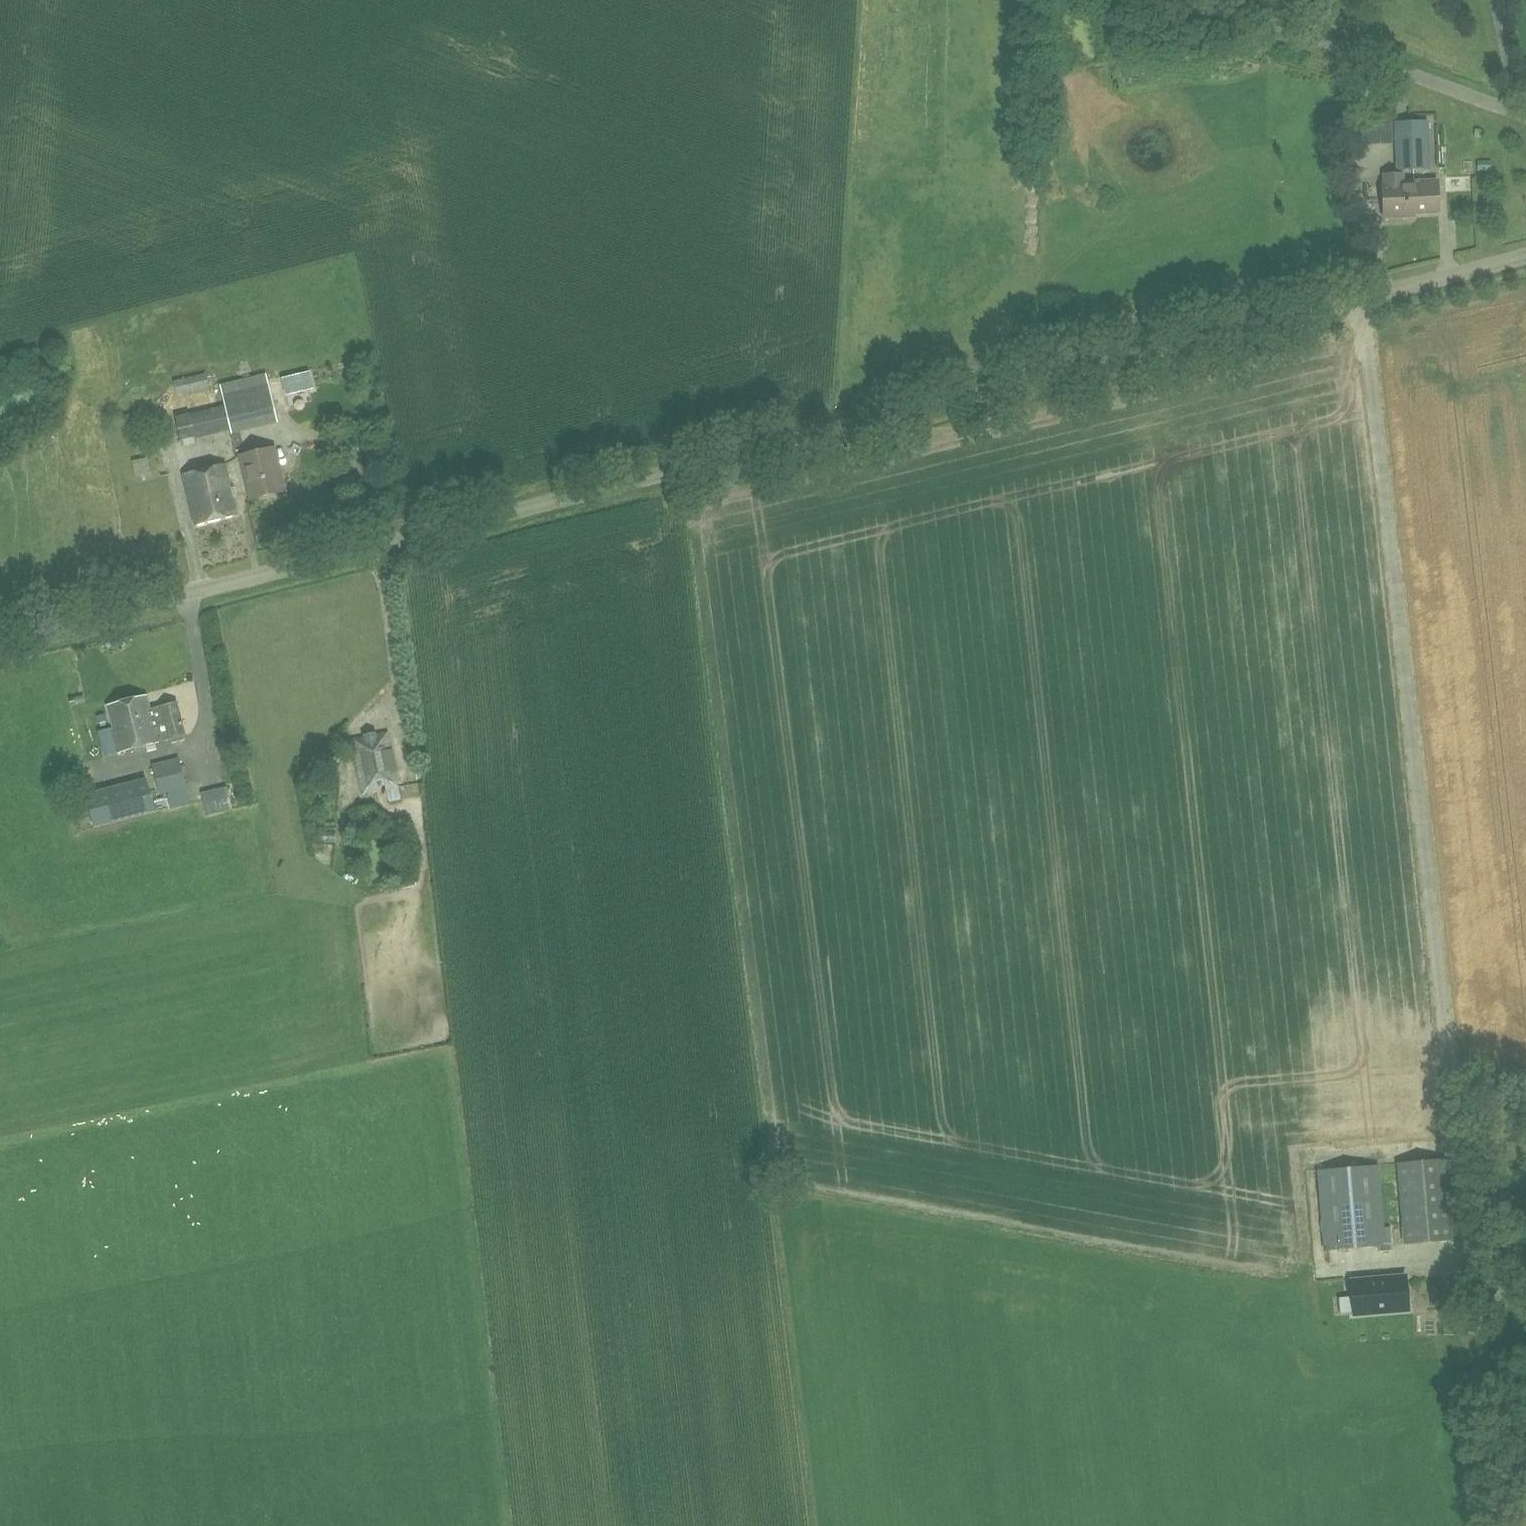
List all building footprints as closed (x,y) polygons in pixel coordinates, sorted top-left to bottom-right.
[(1351,146),(1388,145),(1388,134),(1379,134),(1379,115),(1350,116),(1351,146)] [(1398,170),(1430,169),(1428,121),(1396,122),(1398,170)] [(1438,181),(1410,182),(1403,182),(1402,174),(1385,175),(1385,183),(1382,183),(1383,217),(1409,216),(1409,214),(1439,212),(1438,181)] [(227,398),(234,429),(283,417),(276,387),(227,398)] [(230,430),(224,406),(189,415),(195,438),(230,430)] [(273,449),(241,456),(251,499),(283,491),(273,449)] [(183,476),(195,528),(238,517),(225,466),(183,476)] [(152,710),(148,696),(109,706),(121,752),(171,740),(172,744),(185,740),(184,736),(187,736),(178,703),(152,710)] [(386,783),(387,790),(390,803),(401,801),(388,732),(377,734),(378,741),(367,743),(366,737),(353,739),(364,794),(376,792),(375,785),(386,783)] [(180,759),(153,766),(160,795),(174,792),(175,798),(189,795),(180,759)] [(94,827),(155,812),(146,779),(86,794),(94,827)] [(207,815),(232,810),(227,788),(202,793),(207,815)] [(1447,1159),(1399,1163),(1406,1243),(1454,1239),(1447,1159)] [(1320,1170),(1327,1250),(1379,1245),(1379,1252),(1392,1251),(1392,1243),(1386,1244),(1379,1165),(1320,1170)] [(1408,1309),(1406,1277),(1351,1282),(1354,1314),(1408,1309)] [(1322,1287),(1323,1320),(1345,1319),(1343,1287),(1322,1287)]
